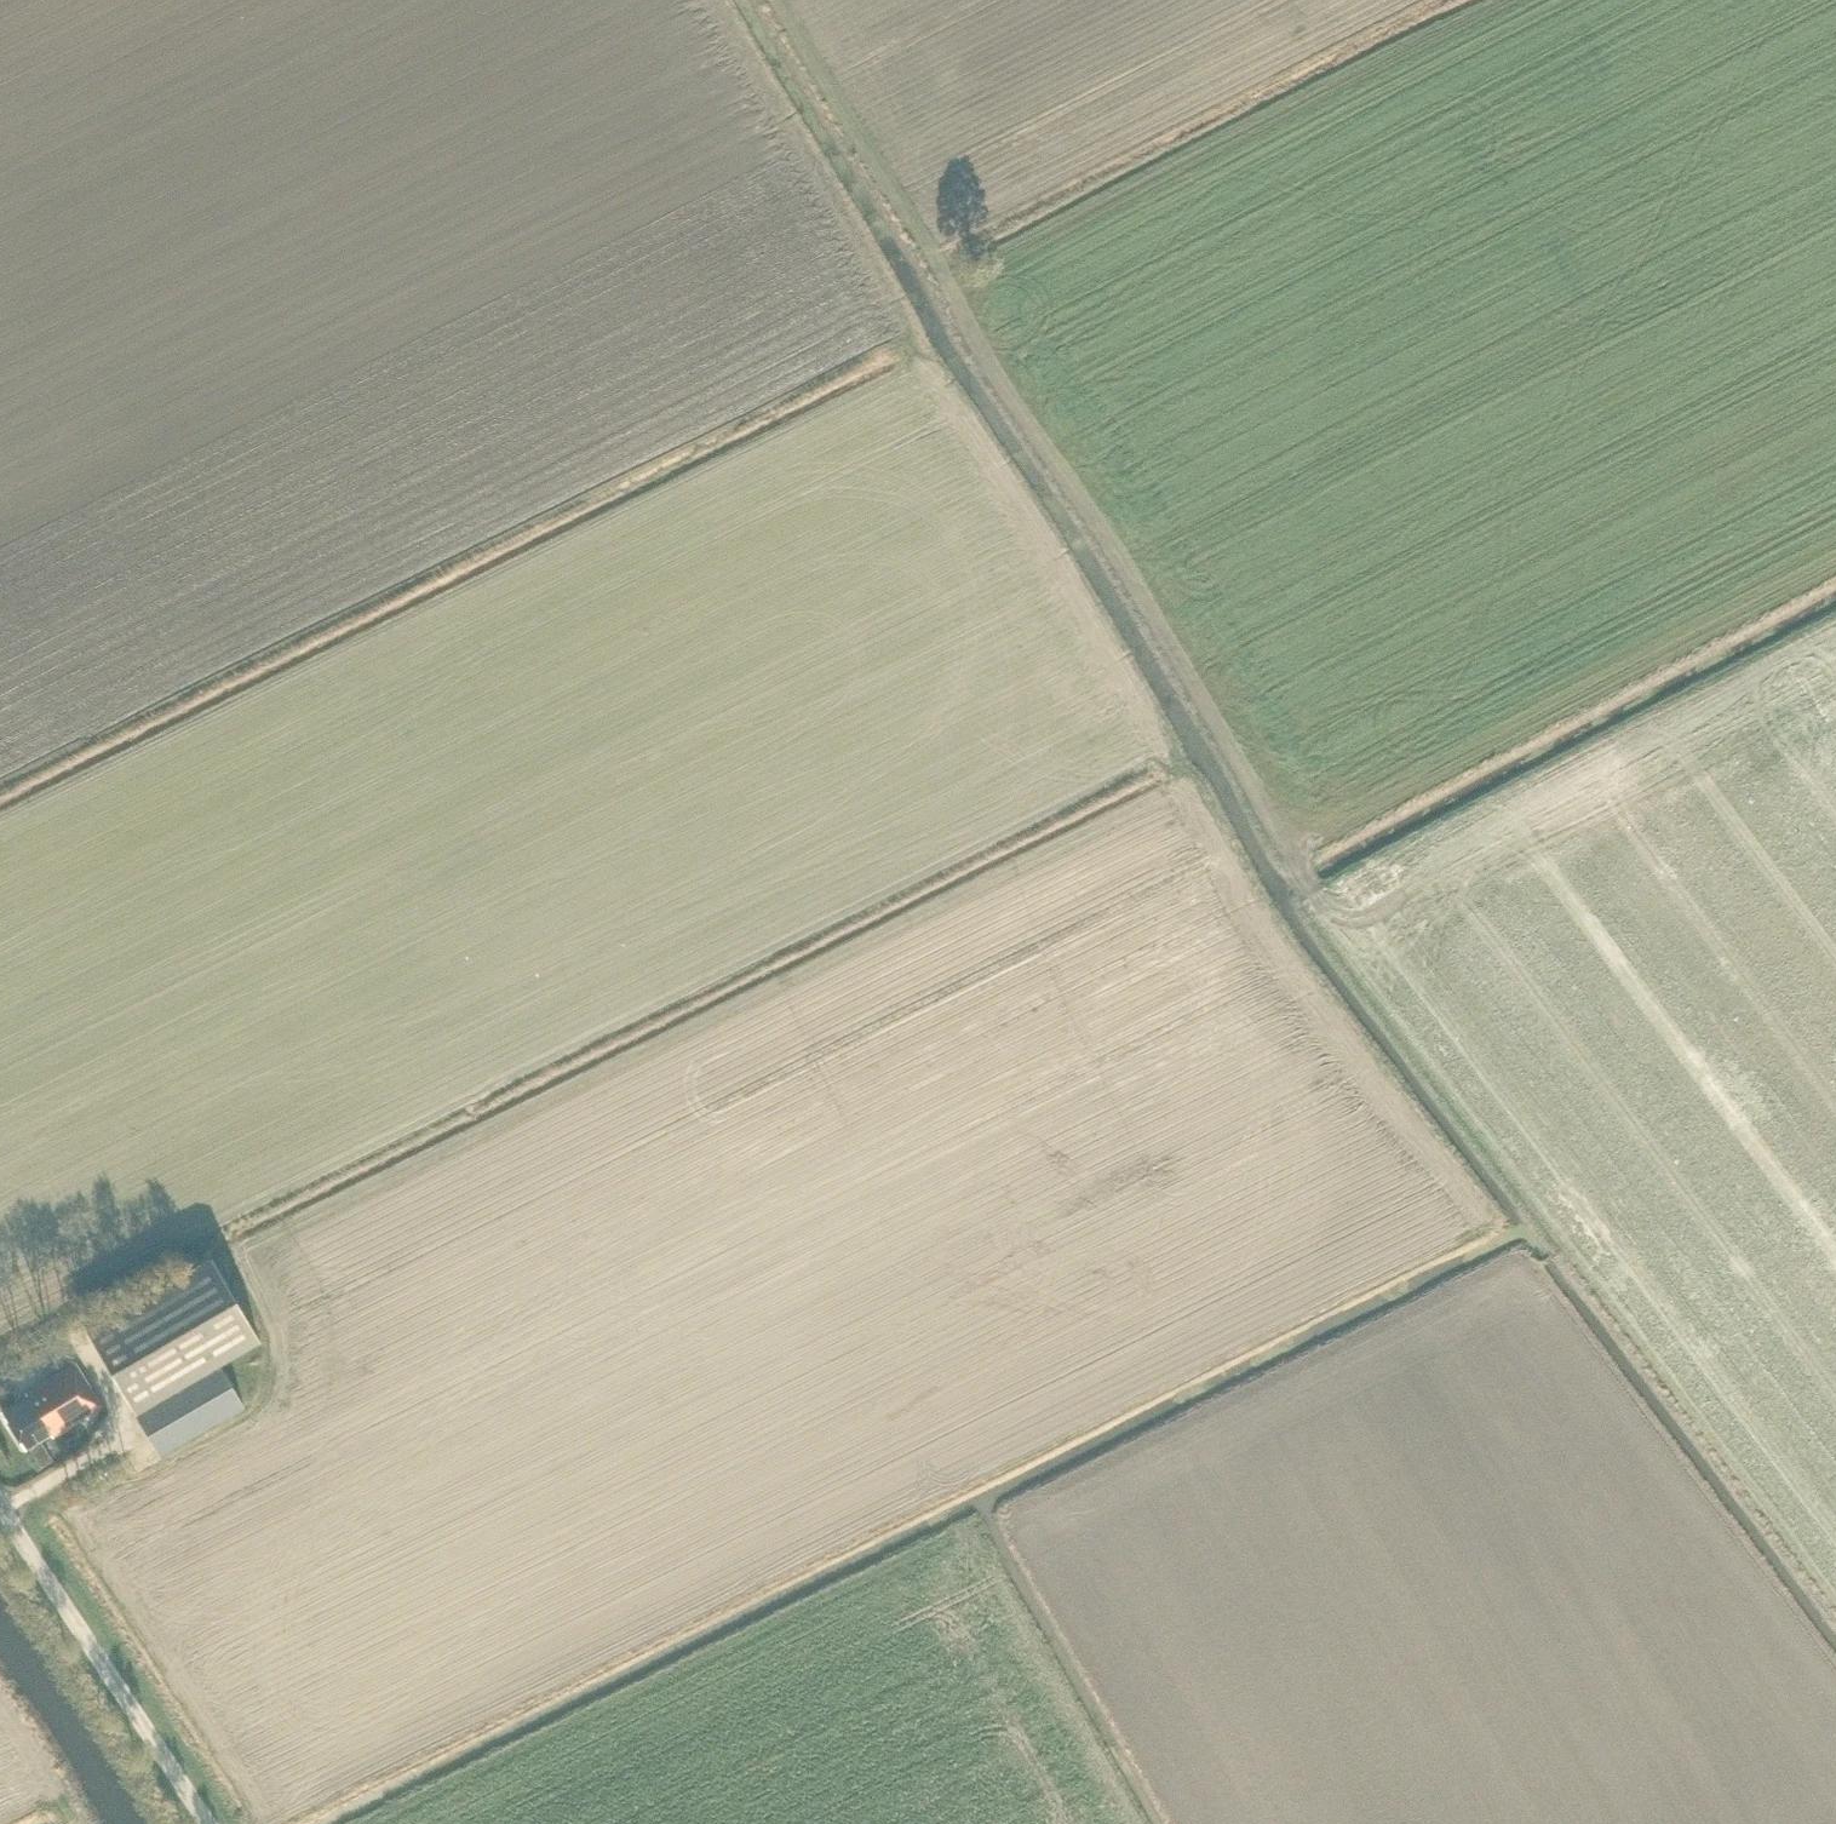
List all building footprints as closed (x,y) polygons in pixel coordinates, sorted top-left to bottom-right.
[(244,1406),(226,1373),(221,1364),(262,1341),(214,1257),(88,1328),(136,1412),(135,1412),(161,1454),(244,1406)] [(102,1406),(74,1361),(24,1392),(25,1395),(1,1410),(25,1450),(50,1434),(52,1438),(102,1406)]
